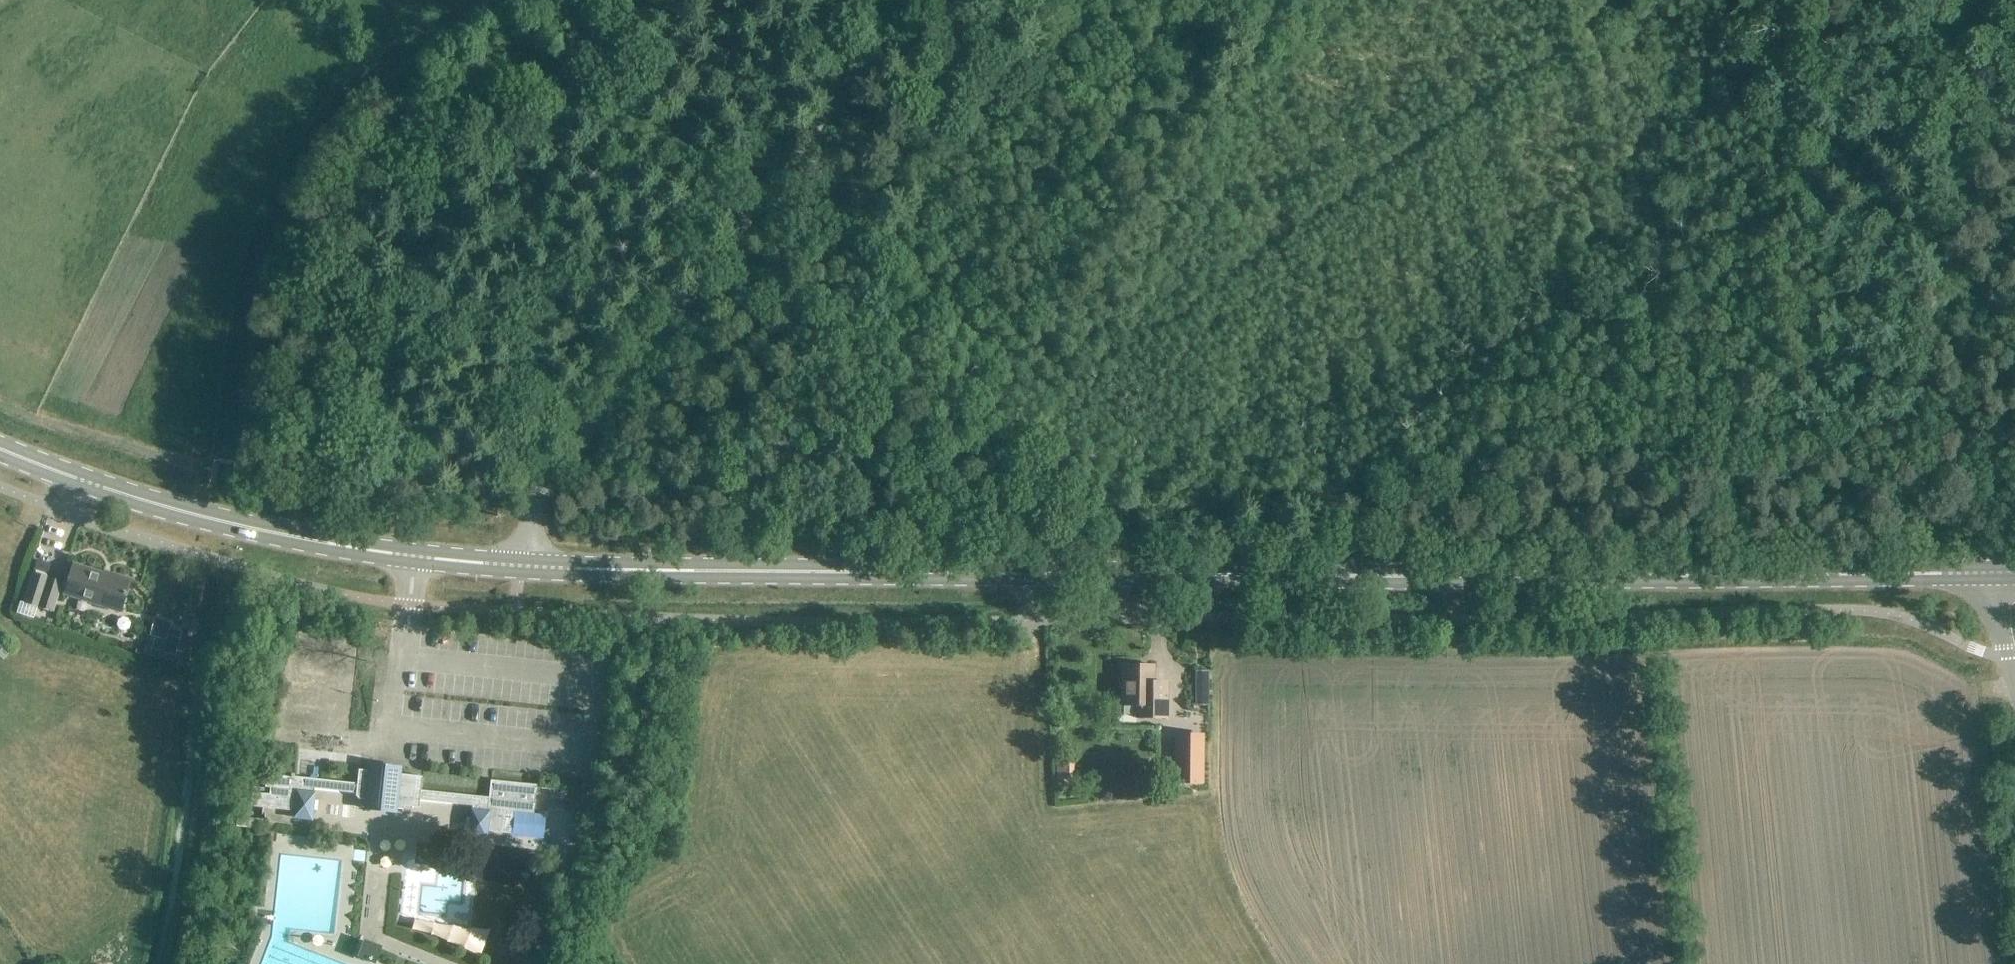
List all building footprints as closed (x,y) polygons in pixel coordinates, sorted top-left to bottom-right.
[(74,565),(65,595),(120,612),(130,579),(113,574),(113,576),(74,565)] [(63,584),(34,573),(24,604),(54,614),(63,584)] [(1153,665),(1123,665),(1123,706),(1134,706),(1134,717),(1167,717),(1167,691),(1153,691),(1153,665)] [(1173,784),(1203,784),(1204,735),(1174,734),(1173,784)] [(1058,781),(1074,777),(1069,755),(1052,759),(1058,781)] [(251,807),(312,813),(314,788),(356,793),(356,796),(358,799),(372,800),(375,798),(377,774),(375,771),(359,769),(357,783),(294,777),(295,774),(291,774),(291,776),(272,774),(271,783),(266,782),(265,787),(270,788),(270,794),(252,792),(251,807)] [(473,807),(470,830),(487,831),(512,830),(514,811),(534,813),(537,785),(491,780),(489,797),(421,790),(423,776),(401,774),(401,773),(399,770),(393,769),(390,772),(387,804),(389,807),(404,809),(405,805),(419,807),(420,799),(473,805),(473,807)]
